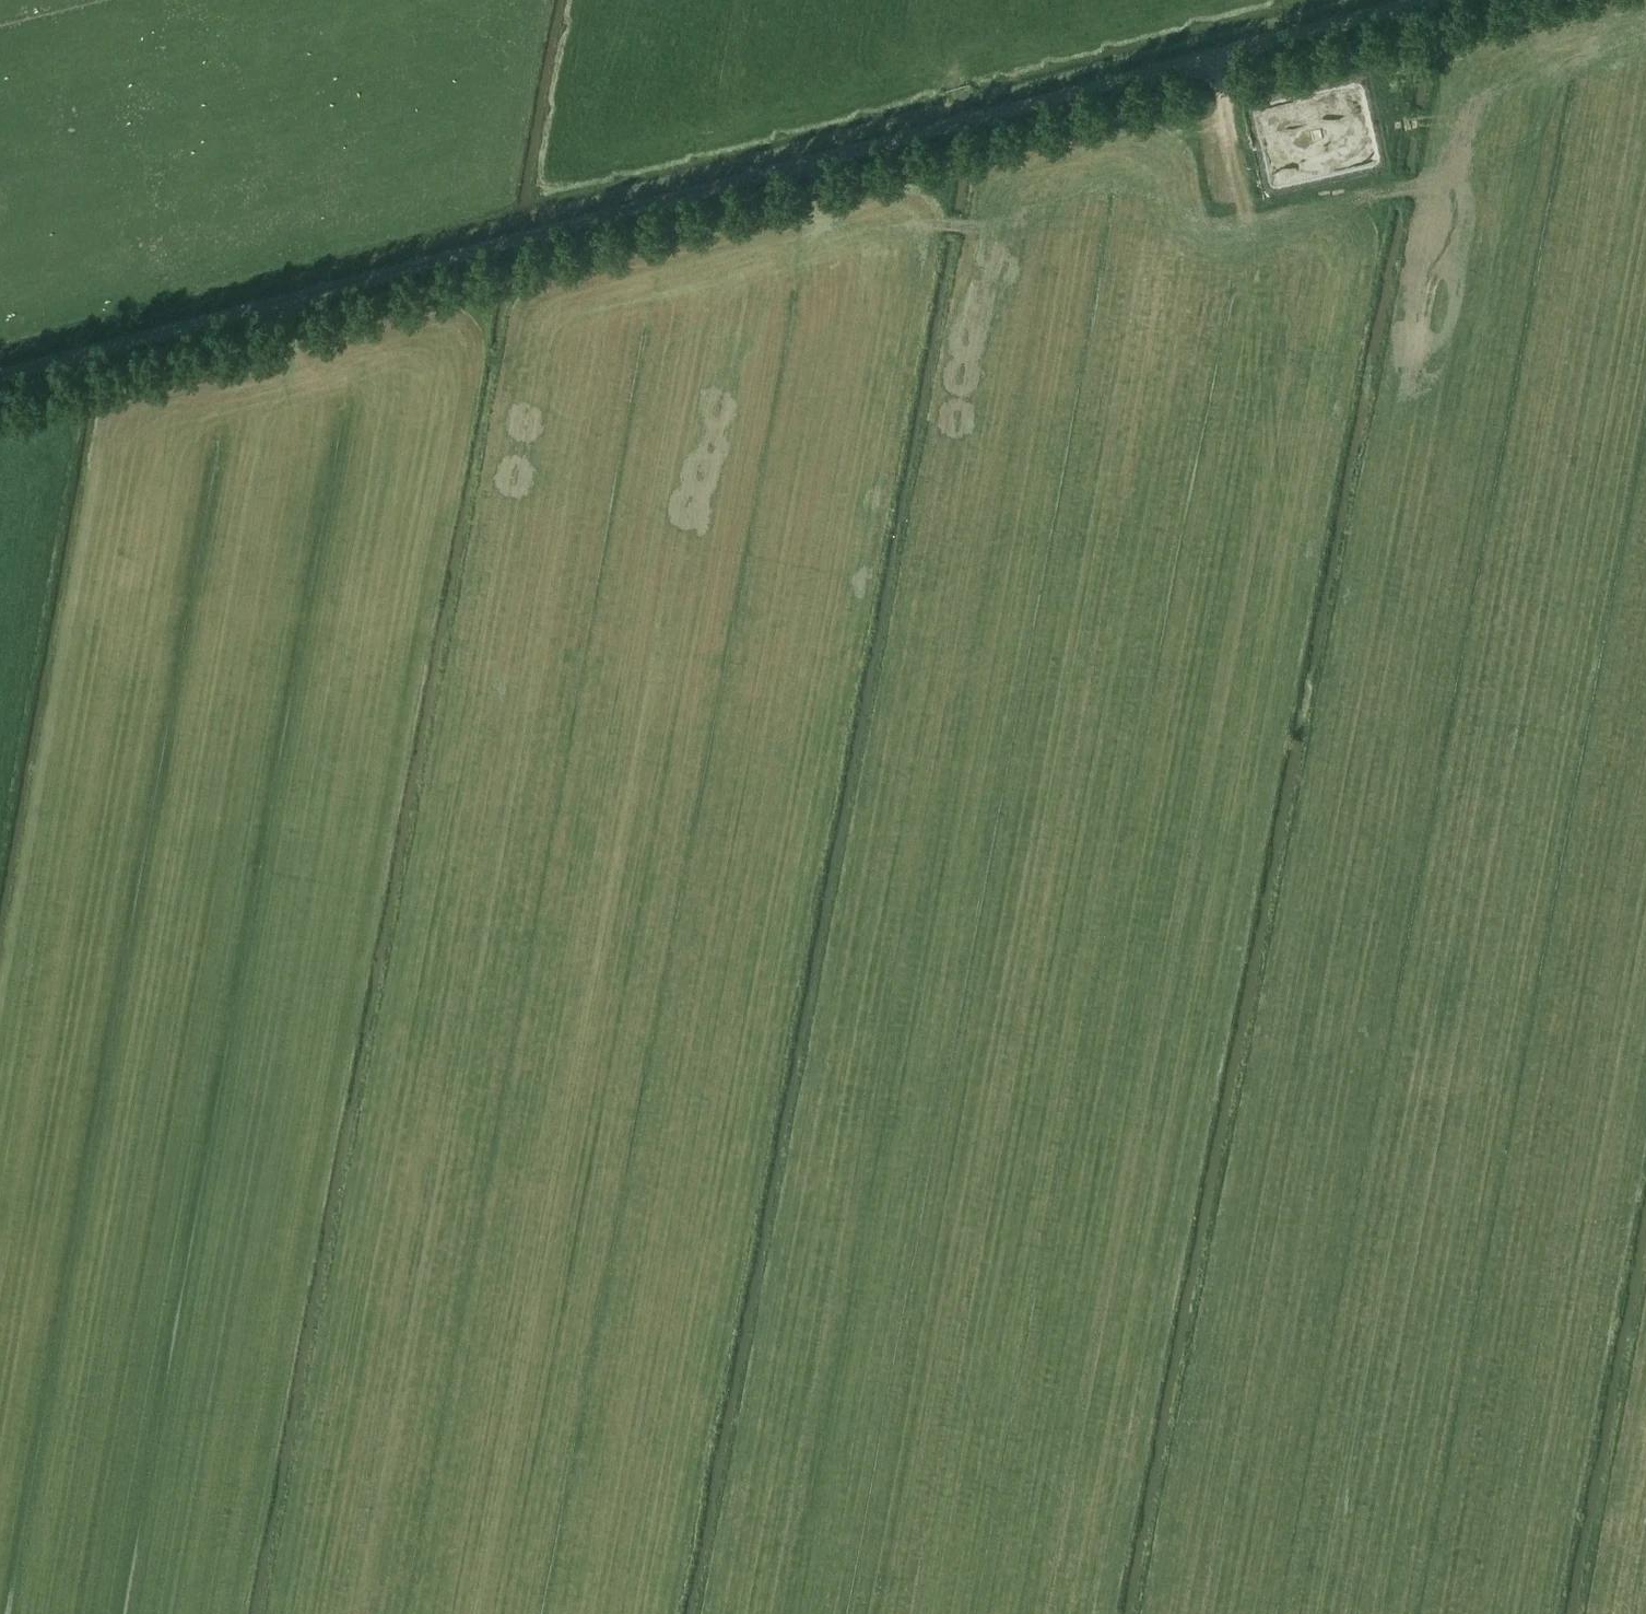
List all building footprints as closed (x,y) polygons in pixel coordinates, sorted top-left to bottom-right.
[(1469,57),(1473,68),(1493,61),(1489,50),(1469,57)]
